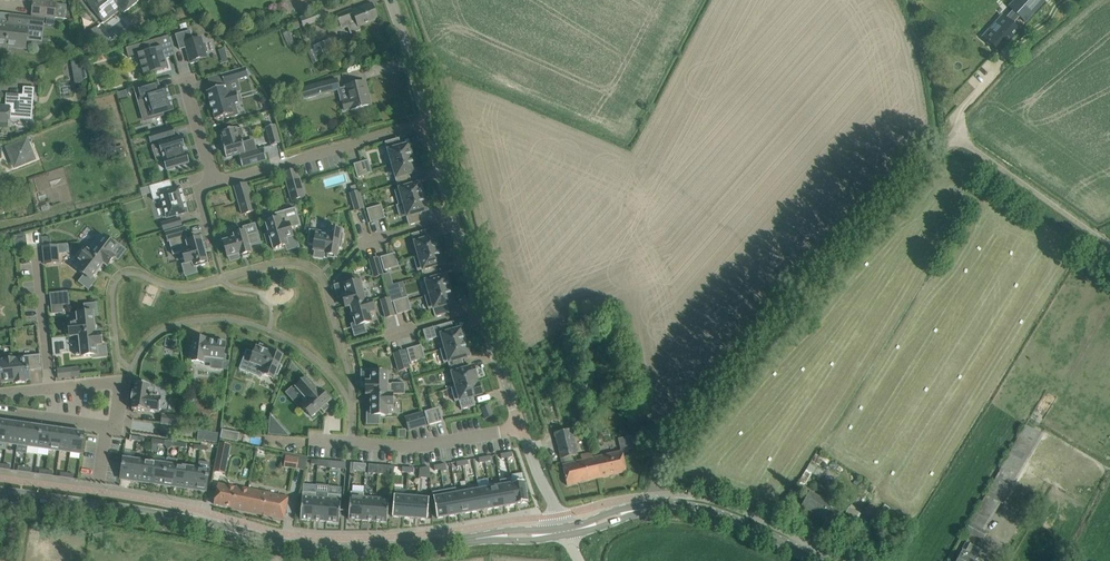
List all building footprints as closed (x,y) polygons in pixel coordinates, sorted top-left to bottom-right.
[(39,0),(33,0),(31,16),(55,19),(55,16),(64,17),(66,6),(57,5),(57,2),(39,0)] [(95,11),(104,22),(121,9),(124,13),(139,1),(138,0),(91,0),(88,3),(95,11)] [(1008,4),(1025,20),(1034,9),(1039,13),(1050,0),(1012,0),(1008,4)] [(372,4),(361,8),(353,12),(352,9),(337,15),(343,29),(348,27),(351,34),(360,30),(359,27),(378,20),(372,4)] [(304,27),(324,19),(321,11),(301,18),(304,27)] [(986,39),(985,39),(988,41),(987,42),(989,45),(990,44),(997,50),(1009,37),(1010,38),(1018,30),(1012,25),(1019,17),(1016,14),(1009,22),(1005,18),(1004,19),(986,39)] [(25,48),(27,29),(42,31),(43,19),(10,15),(9,23),(9,26),(0,25),(0,45),(25,48)] [(96,48),(107,40),(97,27),(86,36),(96,48)] [(201,38),(193,40),(190,30),(175,35),(180,50),(186,48),(191,64),(199,61),(198,59),(207,57),(205,52),(207,52),(205,44),(203,44),(201,38)] [(165,54),(173,52),(168,36),(126,48),(128,57),(137,55),(143,76),(164,69),(168,68),(169,68),(168,65),(167,62),(166,58),(165,54)] [(306,48),(312,64),(318,62),(315,54),(335,47),(332,38),(306,48)] [(350,50),(346,40),(339,43),(342,53),(350,50)] [(80,60),(72,62),(77,83),(85,81),(80,60)] [(238,102),(239,102),(236,91),(235,91),(235,92),(232,93),(229,82),(248,77),(245,67),(221,74),(224,83),(212,86),(213,89),(206,91),(207,92),(210,102),(209,102),(211,108),(212,108),(215,118),(214,119),(215,119),(226,116),(227,118),(238,115),(235,103),(238,102)] [(317,84),(301,89),(304,99),(319,95),(339,89),(340,89),(339,88),(337,79),(317,84)] [(157,81),(134,87),(140,107),(148,105),(152,118),(163,115),(164,115),(163,113),(172,110),(173,110),(173,109),(171,101),(170,101),(169,97),(170,96),(169,96),(167,88),(167,87),(160,89),(152,92),(149,84),(158,81),(157,81)] [(349,100),(342,101),(345,111),(355,109),(360,108),(371,105),(368,95),(366,96),(363,82),(352,85),(345,86),(349,100)] [(35,87),(23,86),(22,94),(6,93),(5,107),(0,106),(0,125),(8,126),(9,117),(31,119),(32,105),(34,88),(35,88),(35,87)] [(126,90),(117,93),(120,101),(128,98),(126,90)] [(280,143),(275,125),(266,127),(271,146),(280,143)] [(174,136),(175,136),(173,127),(148,135),(151,143),(159,141),(159,143),(166,170),(189,163),(181,136),(175,138),(174,136)] [(267,160),(263,149),(245,154),(245,152),(241,137),(244,136),(242,127),(237,129),(237,128),(221,132),(223,140),(221,141),(226,158),(239,154),(240,156),(239,156),(242,167),(267,160)] [(411,155),(412,154),(410,145),(401,147),(399,138),(385,142),(387,151),(386,152),(389,165),(412,159),(411,155)] [(8,149),(15,167),(27,162),(25,157),(31,155),(26,142),(8,149)] [(395,177),(397,184),(411,180),(409,174),(417,172),(415,162),(413,163),(412,159),(389,165),(390,166),(393,165),(396,176),(395,177)] [(368,160),(361,162),(365,175),(372,173),(368,160)] [(365,175),(361,162),(354,164),(357,177),(365,175)] [(167,218),(187,212),(185,203),(183,196),(180,187),(172,189),(170,180),(149,186),(153,200),(161,198),(167,218)] [(394,191),(398,204),(423,197),(422,193),(423,193),(421,183),(412,186),(411,180),(397,184),(398,190),(394,191)] [(301,181),(287,185),(292,200),(305,197),(301,181)] [(364,208),(359,191),(350,194),(355,211),(364,208)] [(255,211),(251,195),(238,199),(242,214),(255,211)] [(424,201),(423,197),(398,204),(398,205),(404,203),(407,215),(406,215),(409,226),(423,222),(420,212),(428,210),(426,201),(424,201)] [(381,205),(374,207),(378,220),(385,218),(381,205)] [(370,222),(378,220),(374,207),(367,209),(370,222)] [(290,228),(300,225),(295,208),(275,214),(277,220),(266,223),(273,249),(288,245),(286,239),(292,237),(290,228)] [(180,218),(167,222),(169,229),(182,225),(180,218)] [(173,255),(182,252),(185,263),(186,265),(192,263),(194,268),(196,267),(208,264),(204,251),(209,250),(207,242),(202,243),(201,239),(188,242),(186,236),(187,236),(185,227),(165,233),(167,239),(168,242),(169,241),(173,255)] [(341,248),(344,233),(341,232),(341,231),(329,229),(329,233),(309,230),(307,244),(315,245),(314,251),(325,253),(325,254),(327,255),(327,257),(334,259),(335,256),(337,256),(338,248),(341,248)] [(425,230),(411,234),(414,245),(415,244),(419,256),(413,257),(414,258),(438,251),(437,247),(439,246),(436,237),(428,239),(425,230)] [(260,243),(257,232),(246,235),(245,232),(234,235),(235,238),(223,242),(228,258),(239,255),(240,256),(242,255),(243,258),(250,256),(249,253),(251,252),(249,246),(260,243)] [(100,234),(88,249),(108,265),(114,258),(115,256),(111,254),(117,247),(112,243),(100,234)] [(26,235),(14,237),(16,251),(28,250),(26,235)] [(57,245),(43,247),(45,265),(59,263),(57,245)] [(108,265),(88,249),(87,250),(83,247),(75,257),(79,260),(74,267),(84,275),(91,280),(93,277),(103,264),(107,267),(108,265)] [(417,271),(421,270),(423,276),(437,272),(436,266),(444,264),(441,254),(439,255),(438,251),(414,258),(417,271)] [(395,253),(388,255),(391,268),(399,266),(395,253)] [(388,255),(380,257),(384,270),(391,268),(388,255)] [(383,275),(378,258),(369,260),(374,277),(383,275)] [(423,276),(425,283),(427,283),(430,294),(425,296),(449,289),(448,285),(450,285),(447,275),(439,278),(437,272),(423,276)] [(360,281),(350,284),(344,286),(347,294),(342,295),(346,307),(371,300),(369,291),(363,292),(360,281)] [(429,310),(432,309),(435,318),(449,314),(447,305),(455,302),(452,293),(450,293),(449,289),(425,296),(429,310)] [(68,291),(61,292),(62,305),(69,304),(68,291)] [(407,297),(400,299),(404,312),(411,310),(407,297)] [(381,300),(386,318),(394,315),(390,298),(381,300)] [(397,314),(404,312),(400,299),(393,301),(397,314)] [(374,312),(371,300),(346,307),(346,308),(350,306),(356,326),(372,322),(369,313),(374,312)] [(69,324),(70,336),(95,333),(94,317),(93,313),(85,314),(77,314),(78,323),(69,324)] [(465,338),(462,329),(454,331),(452,322),(423,330),(426,341),(441,336),(444,348),(440,349),(440,350),(465,343),(464,339),(465,338)] [(95,333),(70,336),(70,337),(79,336),(80,345),(75,346),(76,355),(81,355),(81,356),(92,355),(97,355),(97,346),(101,345),(101,344),(100,333),(95,333)] [(68,336),(52,337),(53,354),(69,353),(68,336)] [(203,363),(204,358),(223,360),(225,343),(224,343),(224,340),(217,339),(217,342),(206,341),(206,340),(204,339),(204,337),(197,336),(197,339),(194,338),(193,347),(190,346),(189,359),(192,359),(192,361),(203,363)] [(448,362),(449,368),(464,364),(462,358),(470,356),(467,346),(466,347),(465,343),(440,350),(444,363),(448,362)] [(425,358),(421,345),(414,347),(418,360),(425,358)] [(242,360),(265,369),(263,374),(274,378),(275,375),(278,376),(282,365),(279,364),(282,356),(280,355),(281,353),(274,350),(273,353),(271,352),(271,353),(257,347),(255,353),(247,350),(242,360)] [(407,349),(407,350),(411,362),(418,360),(414,347),(407,349)] [(410,368),(405,351),(394,354),(399,371),(410,368)] [(1,373),(2,383),(15,381),(15,383),(16,383),(13,354),(0,355),(0,373),(1,373)] [(13,354),(16,383),(25,382),(25,380),(29,380),(28,371),(41,369),(40,355),(14,357),(13,354)] [(451,388),(476,381),(475,377),(476,377),(474,367),(465,370),(464,364),(449,368),(452,375),(453,375),(456,386),(451,388)] [(57,370),(58,378),(72,377),(71,369),(57,370)] [(392,394),(392,384),(387,384),(387,373),(369,373),(369,382),(366,382),(366,394),(392,394)] [(327,404),(331,400),(321,389),(318,391),(307,378),(296,388),(308,401),(302,406),(312,417),(321,409),(324,413),(330,407),(327,404)] [(459,401),(461,410),(476,406),(473,396),(481,394),(479,385),(477,385),(476,381),(451,388),(455,402),(459,401)] [(131,400),(133,401),(132,410),(147,412),(147,411),(159,413),(161,398),(154,397),(155,387),(151,386),(151,385),(135,383),(134,392),(132,392),(131,400)] [(392,407),(392,394),(366,394),(366,395),(371,395),(371,415),(387,415),(392,415),(392,407)] [(493,416),(489,405),(481,408),(485,419),(493,416)] [(439,407),(432,409),(436,423),(443,421),(439,407)] [(436,423),(432,409),(425,412),(428,425),(436,423)] [(409,431),(426,426),(422,413),(405,418),(409,431)] [(161,424),(179,426),(180,417),(163,415),(161,424)] [(7,443),(10,422),(0,421),(0,442),(7,443)] [(7,443),(17,445),(20,424),(10,422),(7,443)] [(17,445),(28,446),(31,425),(20,424),(17,445)] [(1001,470),(967,530),(984,540),(988,531),(985,530),(992,517),(993,517),(1001,503),(1003,504),(1043,435),(1026,424),(1016,441),(1015,440),(1012,445),(1013,446),(1000,470),(1001,470)] [(31,425),(28,446),(38,448),(41,427),(31,425)] [(268,426),(267,435),(285,436),(285,428),(268,426)] [(38,448),(49,449),(52,428),(41,427),(38,448)] [(63,430),(52,428),(49,449),(60,451),(63,430)] [(561,459),(572,456),(578,455),(572,429),(555,433),(561,459)] [(60,451),(70,452),(73,431),(63,430),(60,451)] [(220,438),(238,442),(239,433),(222,430),(220,438)] [(84,433),(73,431),(70,452),(81,454),(84,433)] [(202,432),(200,440),(217,443),(219,435),(202,432)] [(632,435),(621,437),(623,450),(635,447),(632,435)] [(220,443),(214,471),(225,473),(230,445),(220,443)] [(622,451),(611,454),(594,458),(599,478),(626,472),(622,451)] [(400,452),(398,463),(408,465),(410,454),(400,452)] [(567,486),(599,478),(594,458),(593,458),(592,453),(581,456),(582,461),(562,465),(567,486)] [(300,457),(286,456),(285,467),(298,469),(300,457)] [(120,479),(131,481),(134,460),(123,458),(120,479)] [(174,487),(177,466),(177,460),(167,458),(166,464),(163,485),(174,487)] [(131,481),(142,482),(145,461),(134,460),(131,481)] [(142,482),(152,484),(155,463),(145,461),(142,482)] [(195,490),(206,491),(210,463),(199,461),(198,469),(195,490)] [(163,485),(166,464),(155,463),(152,484),(163,485)] [(366,464),(354,463),(353,471),(365,472),(366,464)] [(379,465),(369,464),(368,473),(378,474),(379,465)] [(184,488),(187,467),(177,466),(174,487),(184,488)] [(184,488),(195,490),(198,469),(187,467),(184,488)] [(512,484),(517,504),(528,502),(524,481),(512,484)] [(512,483),(501,485),(505,507),(517,505),(517,504),(512,484),(512,483)] [(232,509),(234,499),(246,501),(248,489),(236,487),(236,488),(218,484),(216,493),(214,504),(232,508),(232,509)] [(505,507),(501,485),(490,487),(493,509),(505,507)] [(490,487),(478,489),(482,511),(493,509),(490,487)] [(248,489),(246,501),(234,499),(232,509),(284,519),(286,508),(288,497),(248,489)] [(482,511),(478,489),(467,491),(471,513),(482,511)] [(471,513),(467,491),(456,493),(460,515),(471,513)] [(316,493),(302,492),(300,519),(313,520),(316,493)] [(316,493),(313,520),(326,521),(328,494),(328,493),(316,492),(316,493)] [(348,519),(361,520),(364,493),(351,492),(348,519)] [(860,515),(859,514),(846,506),(842,513),(840,511),(841,510),(810,492),(801,506),(835,526),(837,521),(851,530),(860,515)] [(361,520),(374,521),(376,498),(364,497),(364,493),(361,520)] [(460,515),(456,493),(445,495),(449,517),(460,515)] [(328,494),(326,521),(339,523),(341,495),(328,494)] [(406,496),(395,495),(393,517),(404,518),(406,496)] [(445,495),(434,497),(438,519),(449,517),(445,495)] [(417,497),(406,496),(404,518),(415,519),(417,497)] [(417,497),(415,519),(427,520),(428,498),(417,497)] [(376,498),(374,521),(387,522),(389,499),(376,498)] [(981,550),(966,542),(963,549),(959,556),(956,560),(976,560),(981,550)]
